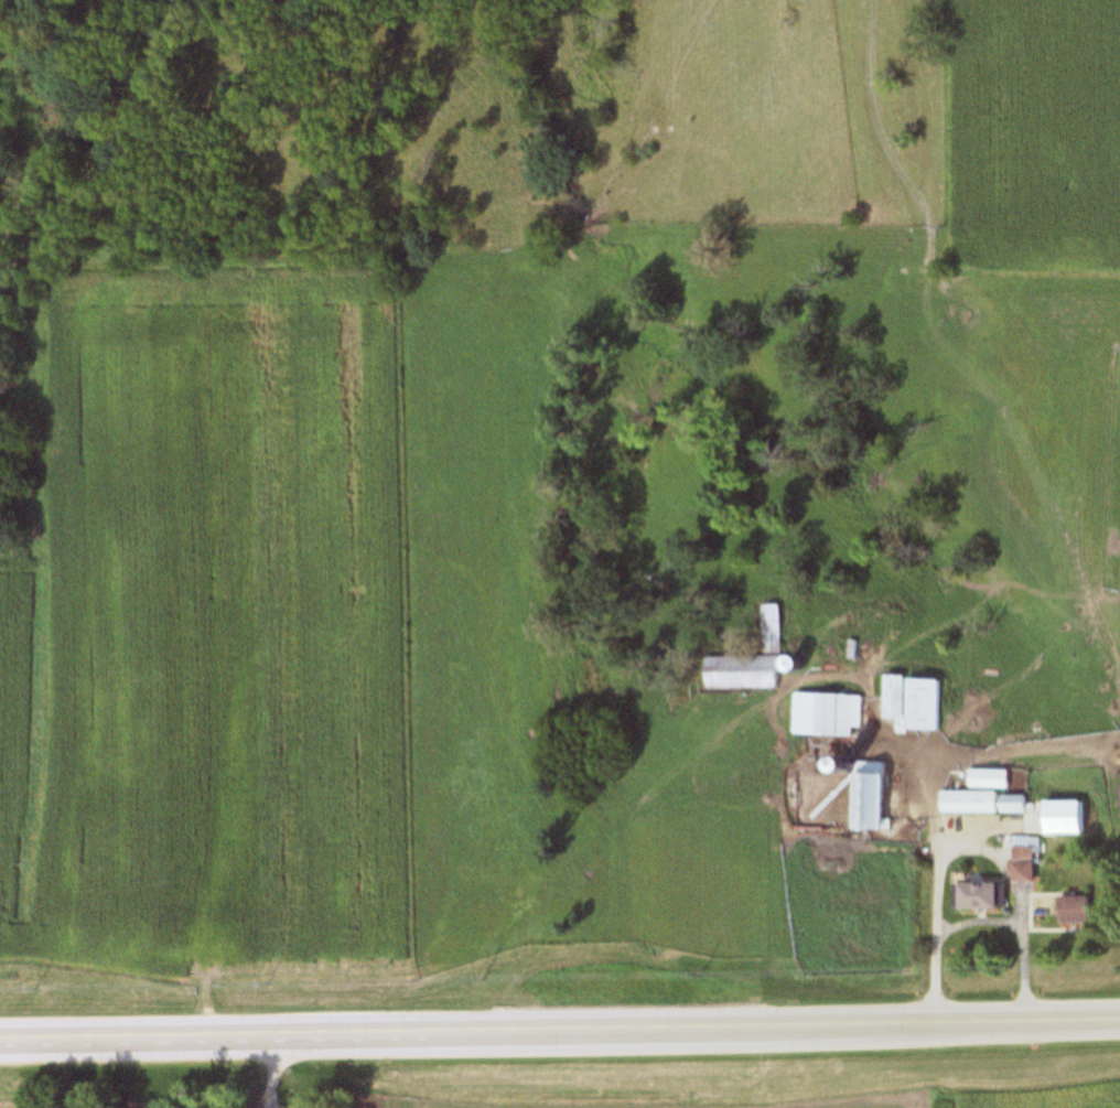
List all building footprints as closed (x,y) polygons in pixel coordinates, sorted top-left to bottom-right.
[(779,657),(779,605),(762,606),(762,657),(702,657),(703,689),(780,689),(779,672),(788,672),(788,657),(779,657)] [(882,720),(897,721),(896,730),(939,731),(940,679),(883,678),(882,720)] [(792,736),(850,737),(851,729),(861,729),(861,696),(792,695),(792,736)] [(850,830),(890,830),(890,819),(882,819),(883,763),(850,763),(850,830)] [(967,788),(1007,788),(1007,770),(967,770),(967,788)] [(939,813),(1026,813),(1026,793),(939,793),(939,813)] [(1010,837),(1010,883),(1031,883),(1031,854),(1039,854),(1039,837),(1010,837)] [(954,910),(993,910),(993,883),(954,883),(954,910)] [(1085,925),(1085,898),(1054,898),(1054,925),(1085,925)]
